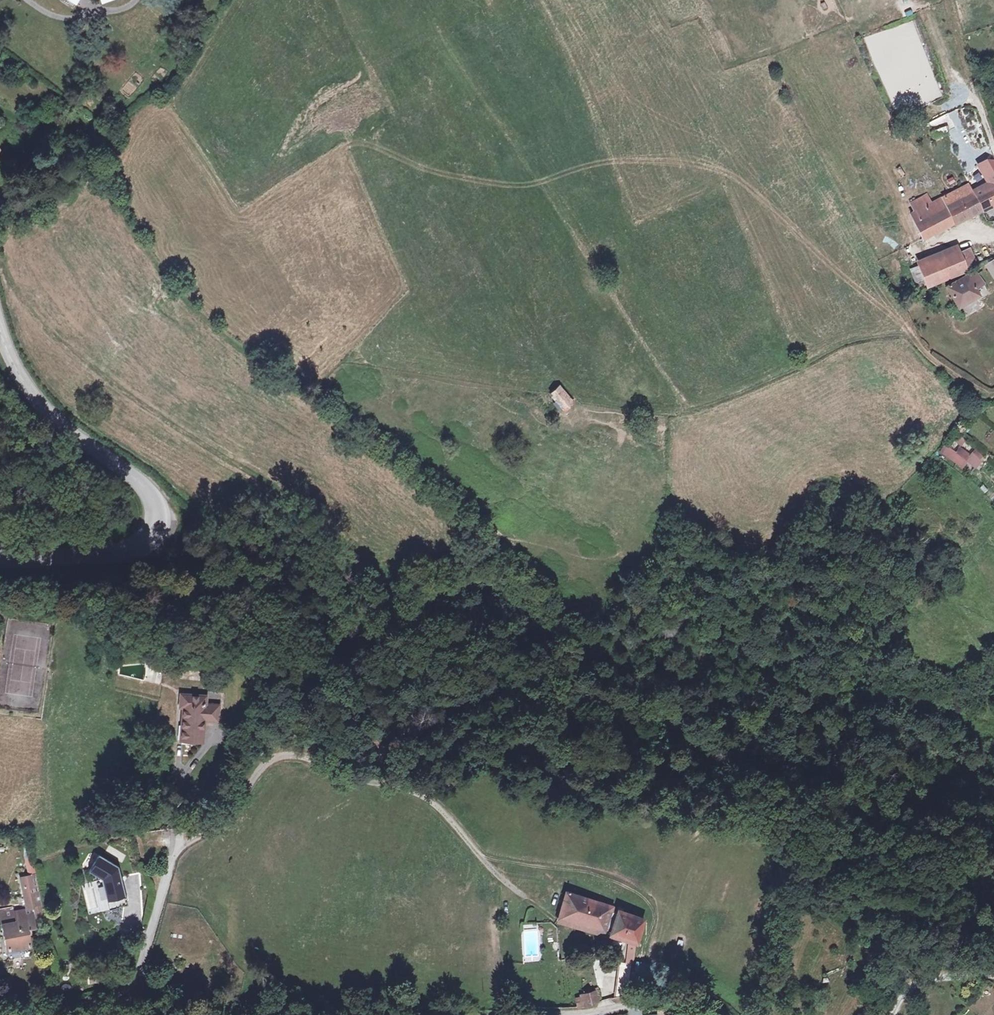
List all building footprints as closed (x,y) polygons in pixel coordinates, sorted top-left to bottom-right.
[(75,8),(81,0),(63,0),(75,8)] [(981,212),(993,205),(993,162),(981,170),(988,184),(970,192),(981,212)] [(981,212),(970,192),(967,186),(912,217),(926,240),(981,212)] [(980,244),(993,247),(993,240),(981,237),(980,244)] [(923,268),(930,286),(970,269),(962,251),(923,268)] [(980,271),(952,286),(962,305),(985,293),(981,287),(987,284),(980,271)] [(571,409),(579,402),(580,400),(565,385),(556,393),(571,409)] [(963,447),(968,438),(960,433),(955,442),(963,447)] [(967,463),(977,470),(986,457),(974,449),(971,454),(959,446),(955,451),(945,444),(940,453),(963,469),(967,463)] [(187,708),(183,726),(194,728),(192,743),(203,745),(206,724),(220,726),(222,710),(208,709),(210,698),(185,694),(184,708),(187,708)] [(194,728),(183,726),(181,741),(192,743),(194,728)] [(102,855),(91,871),(106,881),(107,884),(105,884),(109,902),(128,898),(121,867),(102,855)] [(31,875),(37,874),(34,862),(27,864),(31,875)] [(40,893),(37,874),(31,875),(23,877),(27,896),(40,893)] [(40,893),(27,896),(29,909),(33,908),(35,921),(45,919),(40,893)] [(627,947),(635,949),(636,942),(643,919),(619,911),(620,909),(565,893),(558,918),(628,938),(627,947)] [(33,908),(29,909),(17,910),(16,904),(0,907),(0,909),(2,923),(5,922),(11,949),(32,945),(30,935),(34,935),(33,930),(31,928),(36,927),(33,908)] [(634,967),(635,949),(627,947),(626,965),(634,967)] [(579,1009),(599,1007),(597,993),(584,995),(585,998),(577,1000),(579,1009)]
